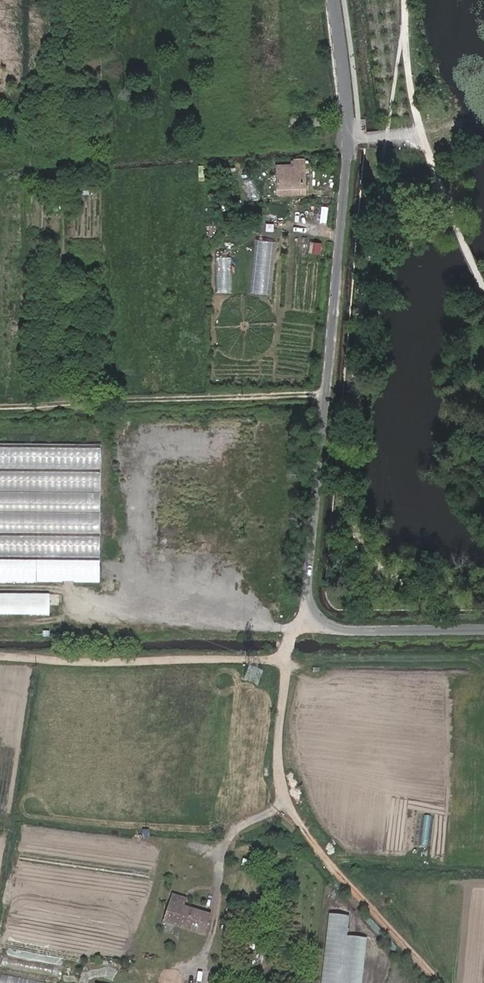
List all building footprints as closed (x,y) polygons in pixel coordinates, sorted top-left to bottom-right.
[(277,165),(278,194),(306,193),(304,158),(291,158),(291,164),(277,165)] [(5,231),(20,229),(19,218),(4,219),(5,231)] [(101,446),(0,444),(0,582),(99,584),(101,446)] [(144,567),(145,583),(158,582),(157,566),(144,567)] [(0,592),(0,614),(51,613),(51,591),(0,592)] [(248,666),(245,681),(258,684),(262,669),(248,666)] [(161,846),(162,838),(152,837),(151,844),(161,846)] [(243,858),(241,865),(254,868),(255,861),(243,858)] [(205,933),(211,914),(183,905),(186,898),(173,894),(164,920),(205,933)]
